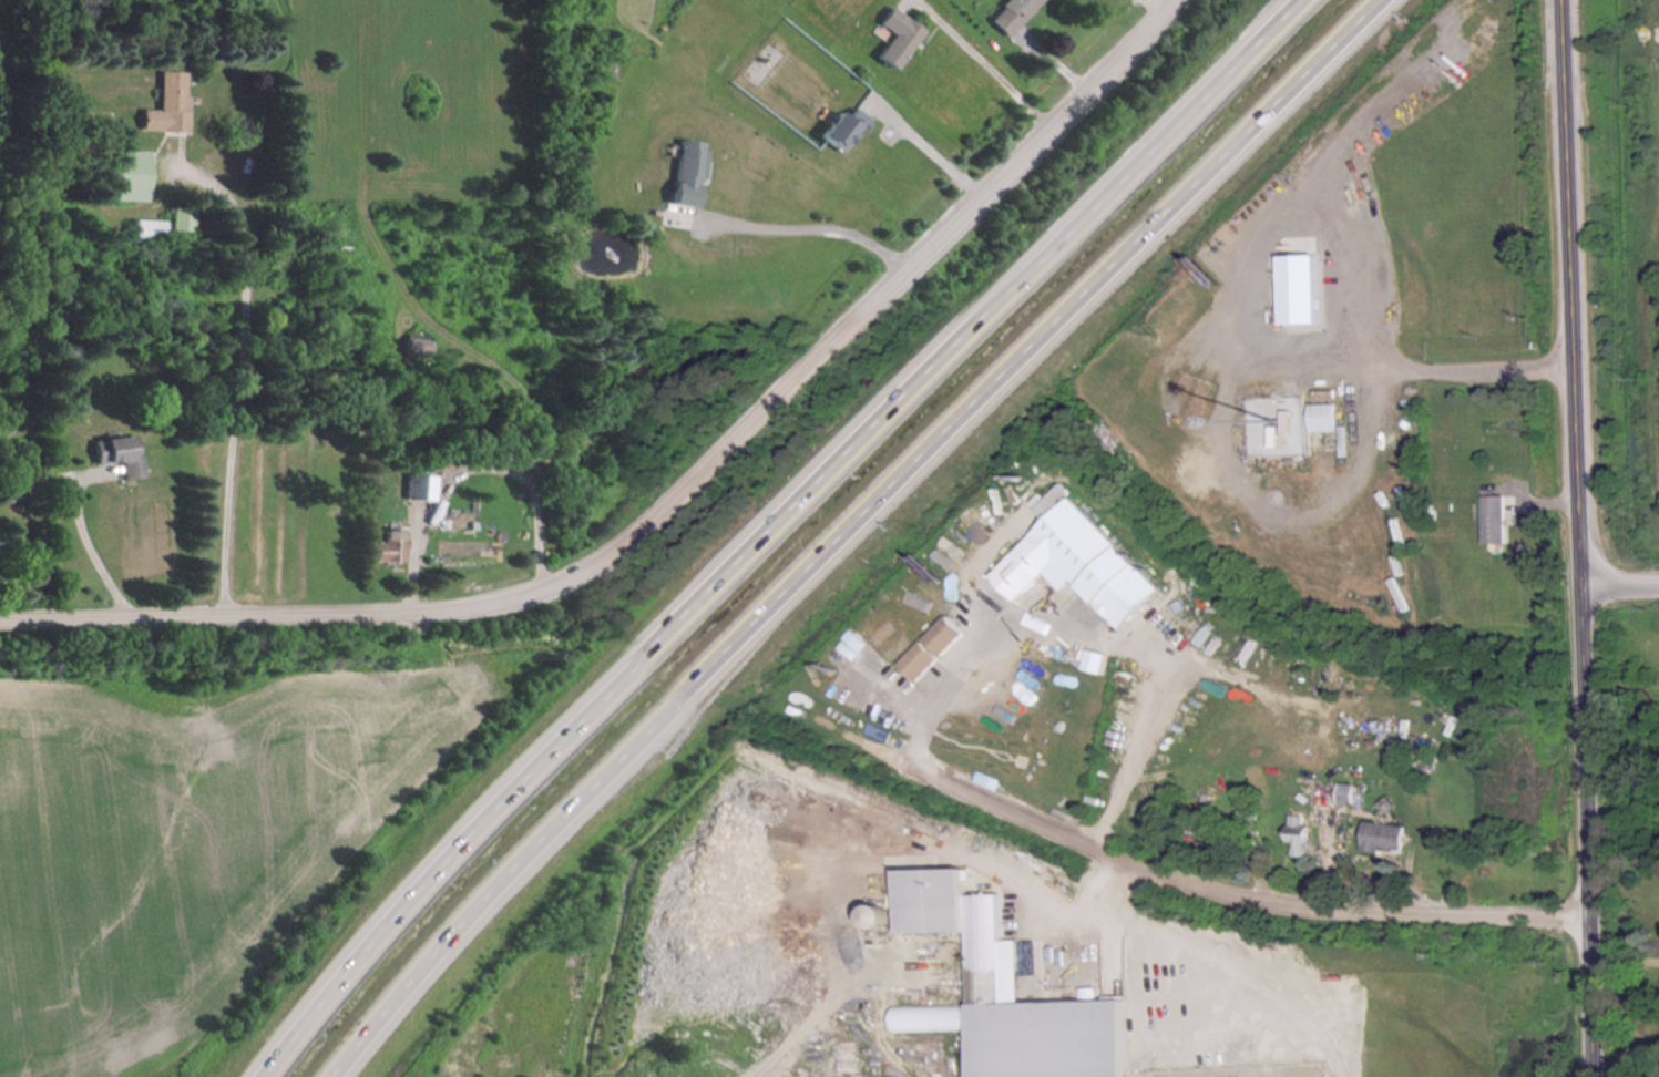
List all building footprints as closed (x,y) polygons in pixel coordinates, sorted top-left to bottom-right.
[(986,17),(1005,36),(1041,0),(1003,0),(986,17)] [(921,30),(888,6),(876,23),(891,34),(875,56),(892,69),(921,30)] [(185,110),(185,71),(160,71),(160,110),(185,110)] [(844,117),(837,111),(816,133),(836,151),(867,119),(853,107),(844,117)] [(695,206),(703,142),(677,139),(669,203),(695,206)] [(147,199),(146,158),(99,158),(99,200),(147,199)] [(123,241),(164,243),(165,220),(130,219),(130,236),(109,235),(109,246),(123,246),(123,241)] [(1271,261),(1277,310),(1291,308),(1293,326),(1312,324),(1305,258),(1271,261)] [(1309,430),(1335,430),(1335,402),(1309,402),(1309,430)] [(136,435),(91,439),(94,464),(119,461),(121,478),(140,476),(136,435)] [(432,474),(403,474),(403,499),(432,499),(432,474)] [(1057,483),(1033,507),(1045,519),(988,574),(1014,601),(1043,572),(1059,589),(1070,578),(1118,627),(1158,587),(1057,483)] [(1505,542),(1505,494),(1482,494),(1482,542),(1505,542)] [(371,541),(371,559),(401,559),(401,529),(380,529),(380,541),(371,541)] [(896,662),(914,681),(963,633),(945,614),(896,662)] [(1356,802),(1356,782),(1304,781),(1304,797),(1307,797),(1307,801),(1356,802)] [(1307,855),(1307,814),(1289,814),(1289,841),(1292,841),(1292,855),(1307,855)] [(1401,853),(1404,824),(1364,820),(1361,849),(1401,853)] [(1121,1000),(1001,1001),(1001,904),(897,846),(898,931),(969,931),(969,1076),(1122,1076),(1121,1000)]
